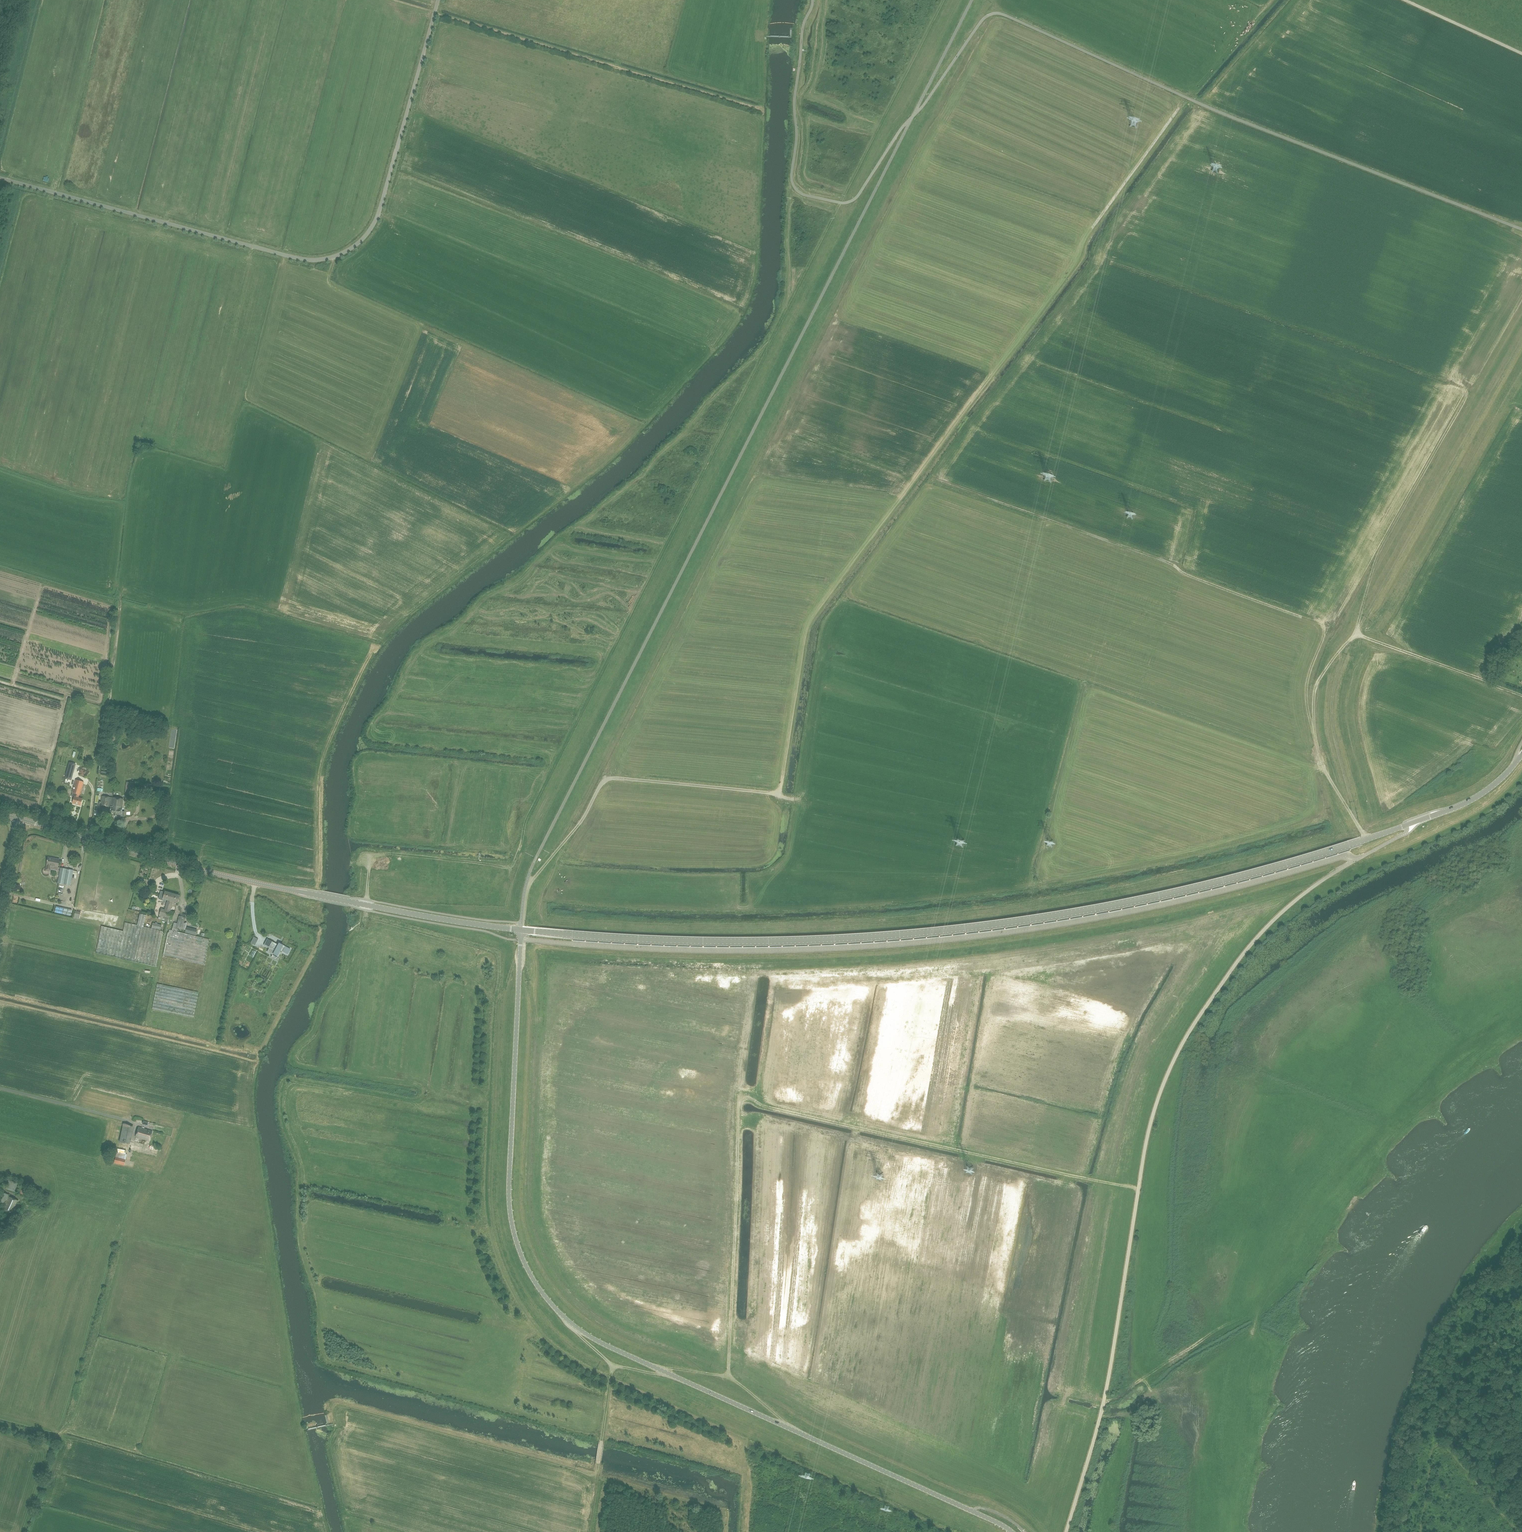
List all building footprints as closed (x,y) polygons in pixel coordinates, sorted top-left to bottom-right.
[(1315,607),(1313,614),(1325,616),(1326,609),(1315,607)] [(70,784),(76,764),(70,763),(67,771),(68,771),(64,782),(70,784)] [(83,799),(78,798),(79,795),(80,795),(84,782),(76,779),(72,793),(71,796),(75,797),(73,803),(81,806),(83,799)] [(133,795),(134,783),(126,782),(125,794),(133,795)] [(101,808),(101,806),(111,807),(110,815),(124,817),(125,812),(122,811),(123,809),(124,799),(112,798),(102,797),(101,802),(98,802),(97,808),(101,808)] [(1265,858),(1280,862),(1281,856),(1266,852),(1265,858)] [(48,857),(47,866),(46,866),(45,870),(51,871),(51,870),(58,871),(60,859),(48,857)] [(64,884),(67,869),(61,868),(58,883),(64,884)] [(70,885),(73,870),(67,869),(64,884),(70,885)] [(166,918),(172,893),(165,892),(163,899),(168,900),(167,902),(165,909),(161,908),(158,919),(164,920),(164,921),(168,923),(169,918),(166,918)] [(180,896),(172,893),(166,918),(169,918),(168,923),(170,923),(171,918),(172,919),(174,912),(171,911),(173,902),(178,903),(180,896)] [(101,926),(96,951),(156,966),(163,931),(143,927),(146,915),(140,913),(137,925),(125,922),(123,931),(101,926)] [(197,930),(186,927),(189,918),(185,917),(185,914),(180,913),(180,916),(179,916),(177,923),(174,922),(172,930),(177,931),(178,928),(186,930),(185,932),(196,935),(197,930)] [(210,940),(171,930),(168,933),(164,956),(204,965),(210,940)] [(291,949),(281,944),(280,946),(272,941),(267,952),(272,955),(271,957),(272,957),(273,954),(278,956),(281,951),(288,954),(291,949)] [(199,992),(178,988),(157,984),(152,1009),(193,1017),(199,992)] [(123,1124),(119,1142),(130,1145),(134,1127),(123,1124)] [(150,1141),(153,1131),(139,1127),(136,1137),(150,1141)] [(114,1163),(124,1165),(126,1159),(124,1159),(125,1154),(124,1154),(125,1150),(117,1148),(114,1163)] [(6,1186),(15,1189),(17,1182),(8,1179),(6,1186)] [(28,1192),(27,1187),(22,1185),(18,1188),(19,1194),(24,1195),(28,1192)] [(0,1192),(0,1202),(5,1204),(9,1195),(1,1191),(0,1192)] [(13,1213),(19,1201),(9,1197),(3,1209),(13,1213)] [(987,1530),(987,1531),(992,1531),(992,1528),(996,1528),(996,1523),(990,1522),(989,1530),(987,1530)]
